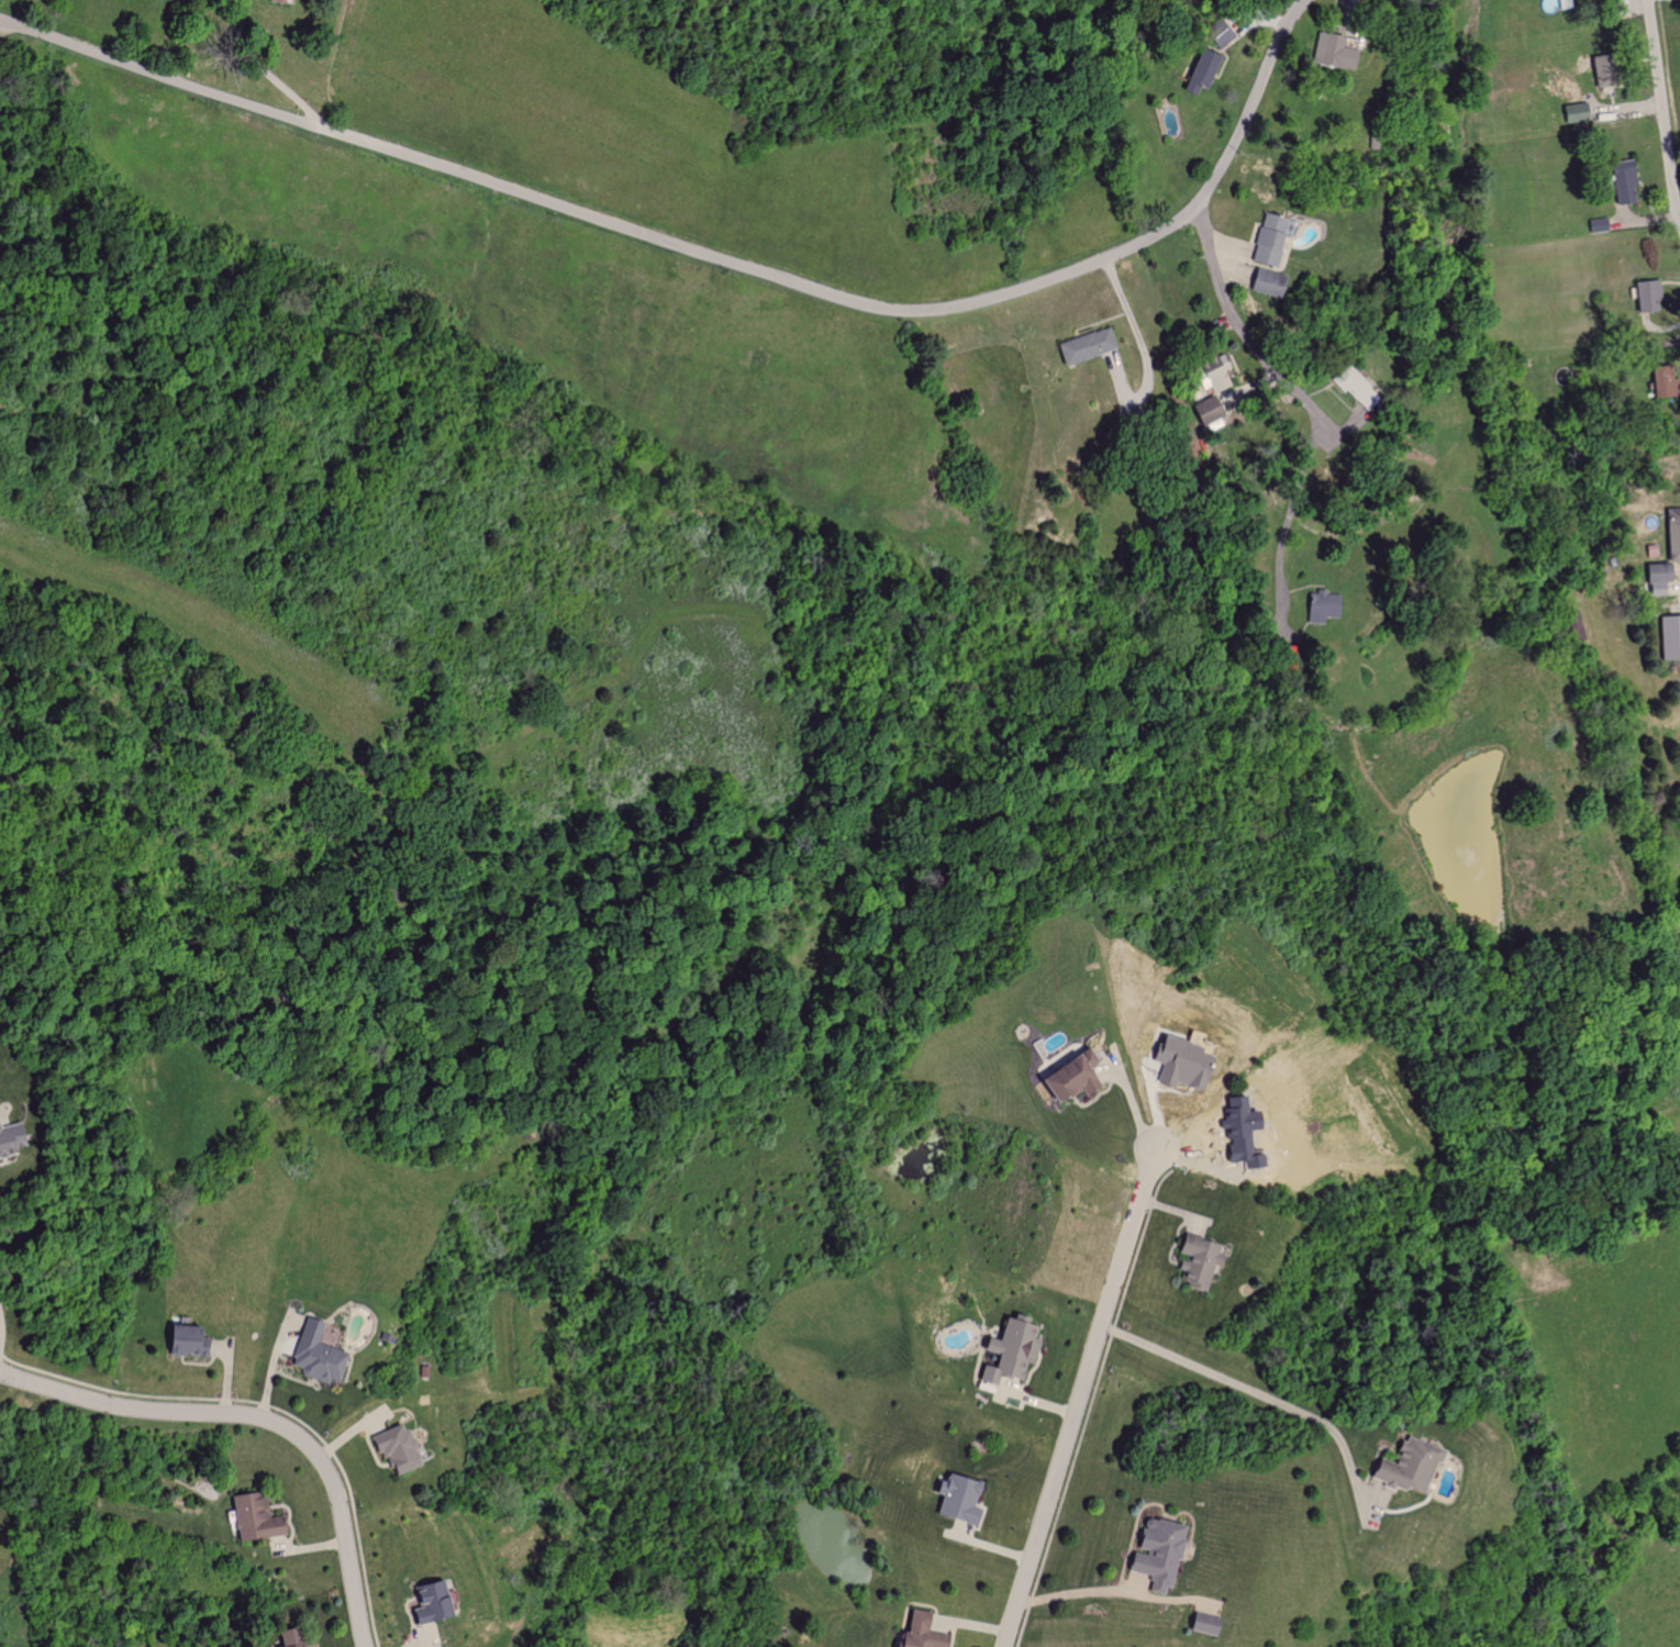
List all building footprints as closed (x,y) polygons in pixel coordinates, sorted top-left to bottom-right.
[(1317,64),(1362,68),(1364,49),(1349,48),(1350,35),(1319,33),(1317,64)] [(1216,89),(1226,54),(1205,48),(1192,92),(1199,93),(1201,84),(1216,89)] [(1631,161),(1609,164),(1613,205),(1636,202),(1631,161)] [(1285,268),(1294,229),(1295,229),(1298,220),(1268,213),(1256,261),(1285,268)] [(1588,221),(1590,233),(1608,232),(1607,219),(1588,221)] [(1295,277),(1259,267),(1253,290),(1288,300),(1295,277)] [(1634,280),(1635,312),(1657,311),(1656,280),(1634,280)] [(1063,344),(1071,366),(1121,349),(1113,327),(1063,344)] [(1341,381),(1370,413),(1385,400),(1375,390),(1377,388),(1358,366),(1341,381)] [(1649,370),(1652,399),(1671,397),(1668,368),(1649,370)] [(1679,561),(1679,537),(1679,521),(1679,507),(1663,507),(1665,561),(1679,561)] [(1662,582),(1670,582),(1669,563),(1643,563),(1644,595),(1663,594),(1662,582)] [(1323,623),(1323,616),(1337,616),(1338,592),(1306,591),(1306,622),(1323,623)] [(1656,615),(1657,659),(1679,658),(1679,615),(1656,615)] [(1052,1076),(1069,1104),(1106,1082),(1096,1066),(1103,1061),(1096,1049),(1052,1076)] [(25,1154),(24,1147),(35,1145),(30,1122),(7,1127),(5,1120),(0,1121),(0,1158),(25,1154)] [(1215,1290),(1222,1264),(1231,1266),(1234,1255),(1226,1253),(1229,1244),(1192,1233),(1185,1256),(1190,1257),(1182,1281),(1215,1290)] [(333,1385),(335,1379),(346,1382),(355,1352),(323,1342),(329,1322),(312,1316),(296,1365),(308,1369),(306,1376),(333,1385)] [(1027,1380),(1032,1363),(1039,1365),(1046,1339),(1040,1338),(1044,1325),(1013,1316),(1006,1340),(995,1337),(991,1350),(1005,1354),(1001,1367),(989,1364),(985,1380),(1002,1385),(1005,1373),(1027,1380)] [(173,1353),(213,1354),(214,1326),(174,1325),(173,1353)] [(430,1465),(414,1422),(380,1434),(396,1477),(430,1465)] [(1417,1496),(1435,1449),(1398,1435),(1387,1463),(1372,1458),(1365,1477),(1417,1496)] [(983,1525),(987,1509),(980,1508),(987,1481),(955,1473),(953,1481),(947,1480),(943,1493),(947,1495),(942,1515),(983,1525)] [(238,1496),(245,1542),(292,1534),(289,1515),(275,1517),(271,1491),(238,1496)] [(1131,1570),(1154,1577),(1150,1590),(1168,1595),(1171,1585),(1177,1587),(1189,1541),(1188,1540),(1191,1527),(1151,1516),(1142,1551),(1137,1550),(1131,1570)] [(465,1616),(461,1595),(455,1596),(451,1580),(423,1586),(428,1607),(417,1610),(421,1626),(465,1616)] [(955,1635),(934,1632),(937,1612),(917,1610),(914,1633),(904,1632),(902,1646),(953,1646),(955,1635)] [(1230,1620),(1199,1612),(1195,1630),(1226,1637),(1230,1620)]
